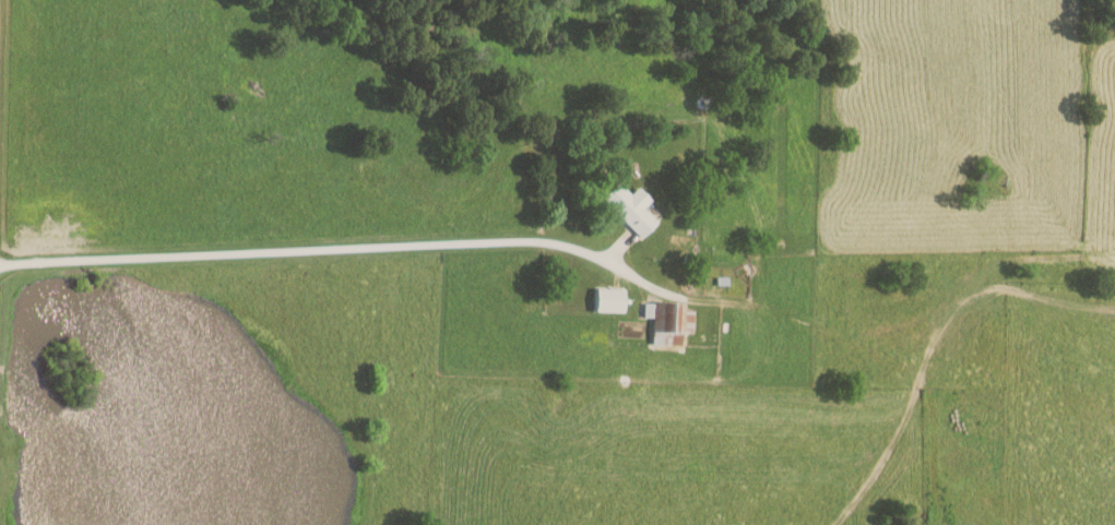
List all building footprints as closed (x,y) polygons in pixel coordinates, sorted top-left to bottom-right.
[(641,237),(657,221),(642,208),(651,199),(637,186),(630,194),(617,182),(601,200),(641,237)] [(624,289),(596,288),(596,311),(624,312),(624,289)] [(681,345),(682,333),(693,333),(694,310),(685,310),(685,303),(643,302),(642,317),(652,318),(652,344),(681,345)]
